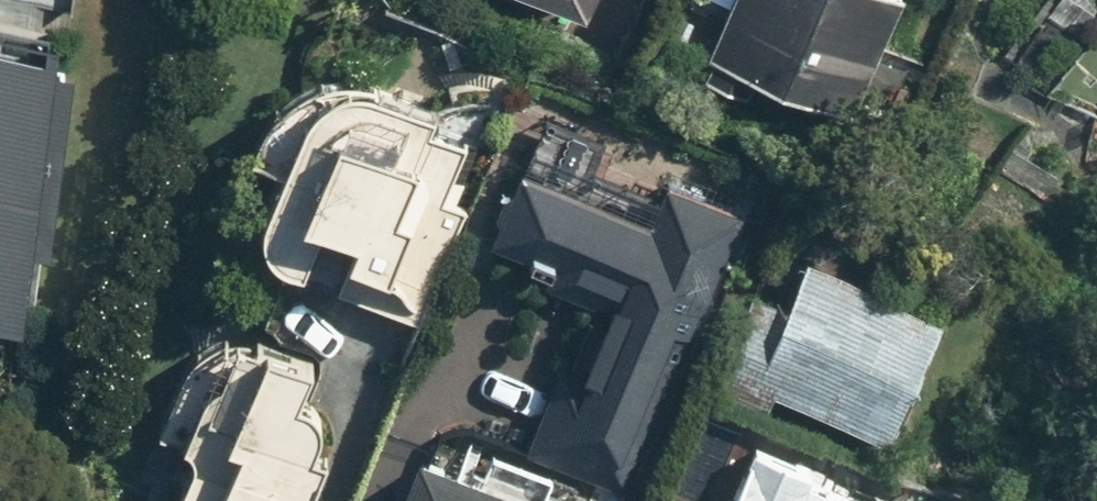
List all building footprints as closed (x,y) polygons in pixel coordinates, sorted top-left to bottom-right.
[(662,53),(802,113),(851,0),(685,0),(662,53)] [(236,217),(342,281),(431,135),(325,72),(236,217)] [(5,296),(25,87),(0,85),(0,295),(5,296)] [(568,359),(534,445),(647,489),(761,195),(692,169),(674,216),(541,165),(509,247),(639,297),(609,375),(568,359)] [(742,274),(711,398),(851,432),(881,308),(742,274)] [(297,376),(195,338),(134,500),(251,500),(297,376)] [(377,500),(526,500),(399,448),(377,500)] [(672,500),(797,500),(686,463),(672,500)]
